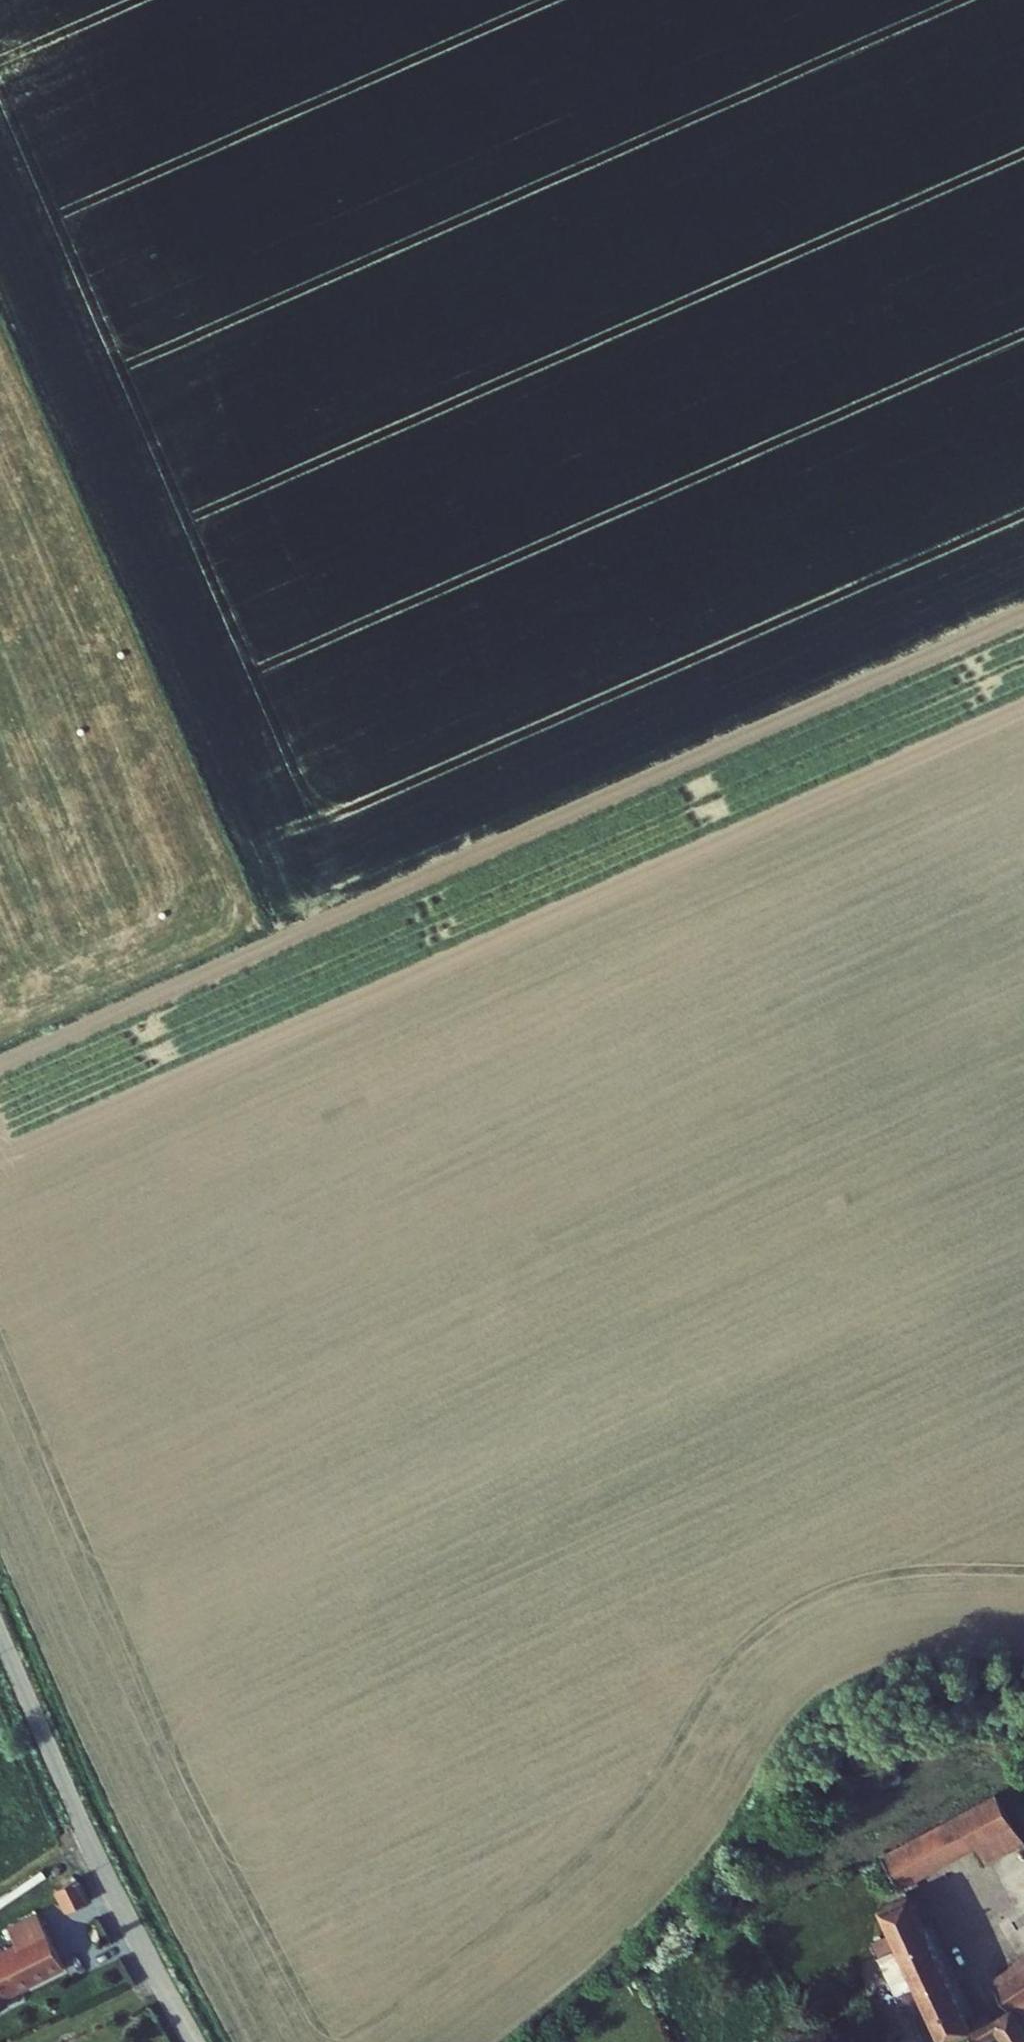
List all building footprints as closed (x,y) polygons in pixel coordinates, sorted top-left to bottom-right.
[(874,1854),(918,1931),(909,1936),(912,1943),(871,1964),(883,1987),(901,1978),(912,1998),(921,1993),(927,2003),(934,1999),(959,2041),(961,2041),(1002,2020),(1012,2038),(1023,2032),(1023,2010),(1011,1989),(1000,1994),(927,1869),(999,1827),(1011,1844),(1023,1837),(1023,1780),(1018,1771),(874,1854)] [(45,1876),(62,1907),(83,1895),(72,1875),(67,1877),(61,1867),(45,1876)] [(0,1960),(0,2018),(12,2012),(7,2002),(69,1972),(43,1918),(14,1933),(22,1949),(0,1960)] [(1011,1989),(1023,2010),(1023,1982),(1011,1989)]
